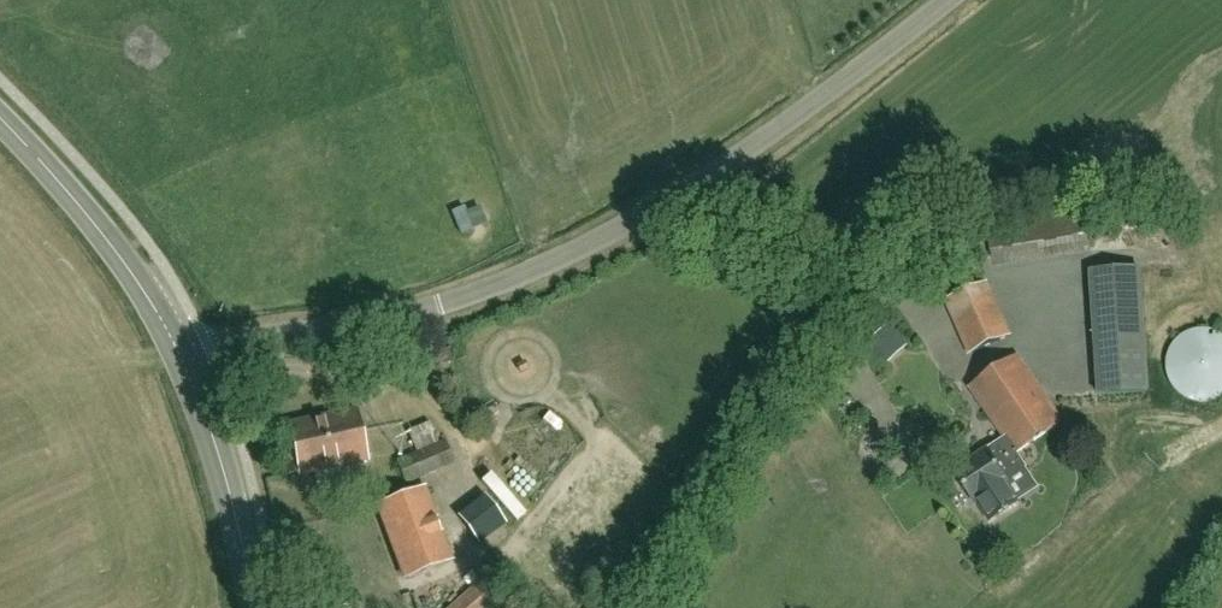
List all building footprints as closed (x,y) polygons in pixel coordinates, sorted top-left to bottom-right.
[(1158,328),(1155,259),(1079,263),(1083,332),(1158,328)] [(947,300),(971,354),(1010,336),(986,282),(947,300)] [(1134,440),(1179,408),(1140,355),(1130,362),(1105,326),(1037,375),(1102,465),(1135,441),(1134,440)] [(1221,332),(1214,329),(1209,328),(1198,328),(1193,329),(1188,331),(1183,334),(1176,339),(1173,343),(1170,348),(1168,352),(1166,361),(1166,367),(1166,372),(1168,376),(1169,381),(1173,387),(1178,393),(1181,395),(1191,400),(1197,402),(1202,402),(1208,402),(1214,401),(1218,400),(1221,398),(1221,333),(1221,332)] [(1007,462),(1013,457),(1012,456),(1017,453),(1062,422),(1016,355),(970,386),(1007,440),(996,447),(1007,462)] [(288,425),(299,475),(367,460),(356,410),(288,425)] [(396,462),(406,485),(455,463),(444,440),(439,442),(430,421),(407,431),(416,452),(396,462)] [(1028,468),(1017,453),(1012,456),(1013,457),(1007,462),(996,447),(967,467),(970,471),(959,478),(975,502),(989,524),(1021,503),(1007,482),(1027,469),(1028,468)] [(421,491),(376,509),(403,579),(448,561),(421,491)] [(456,516),(479,545),(508,524),(485,494),(456,516)] [(453,607),(503,607),(480,583),(453,607)]
